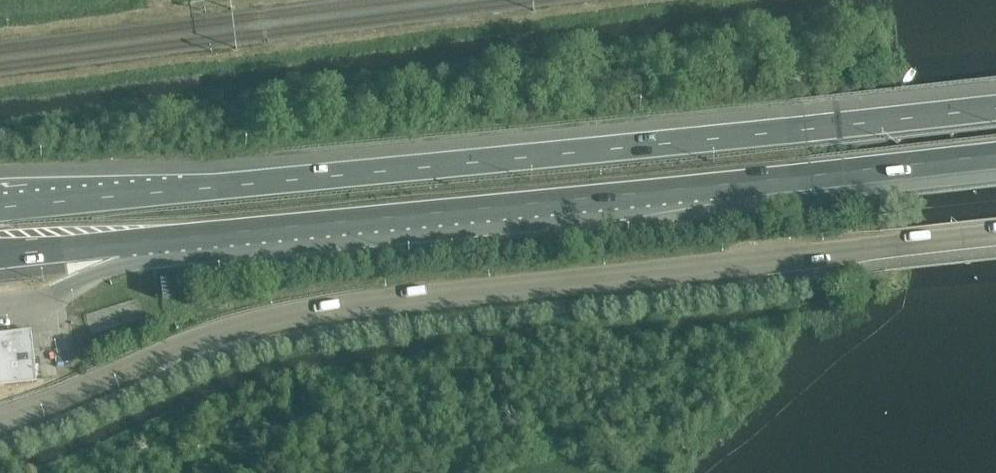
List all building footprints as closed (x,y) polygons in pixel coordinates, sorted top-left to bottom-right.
[(36,382),(31,331),(0,335),(0,386),(36,382)]
